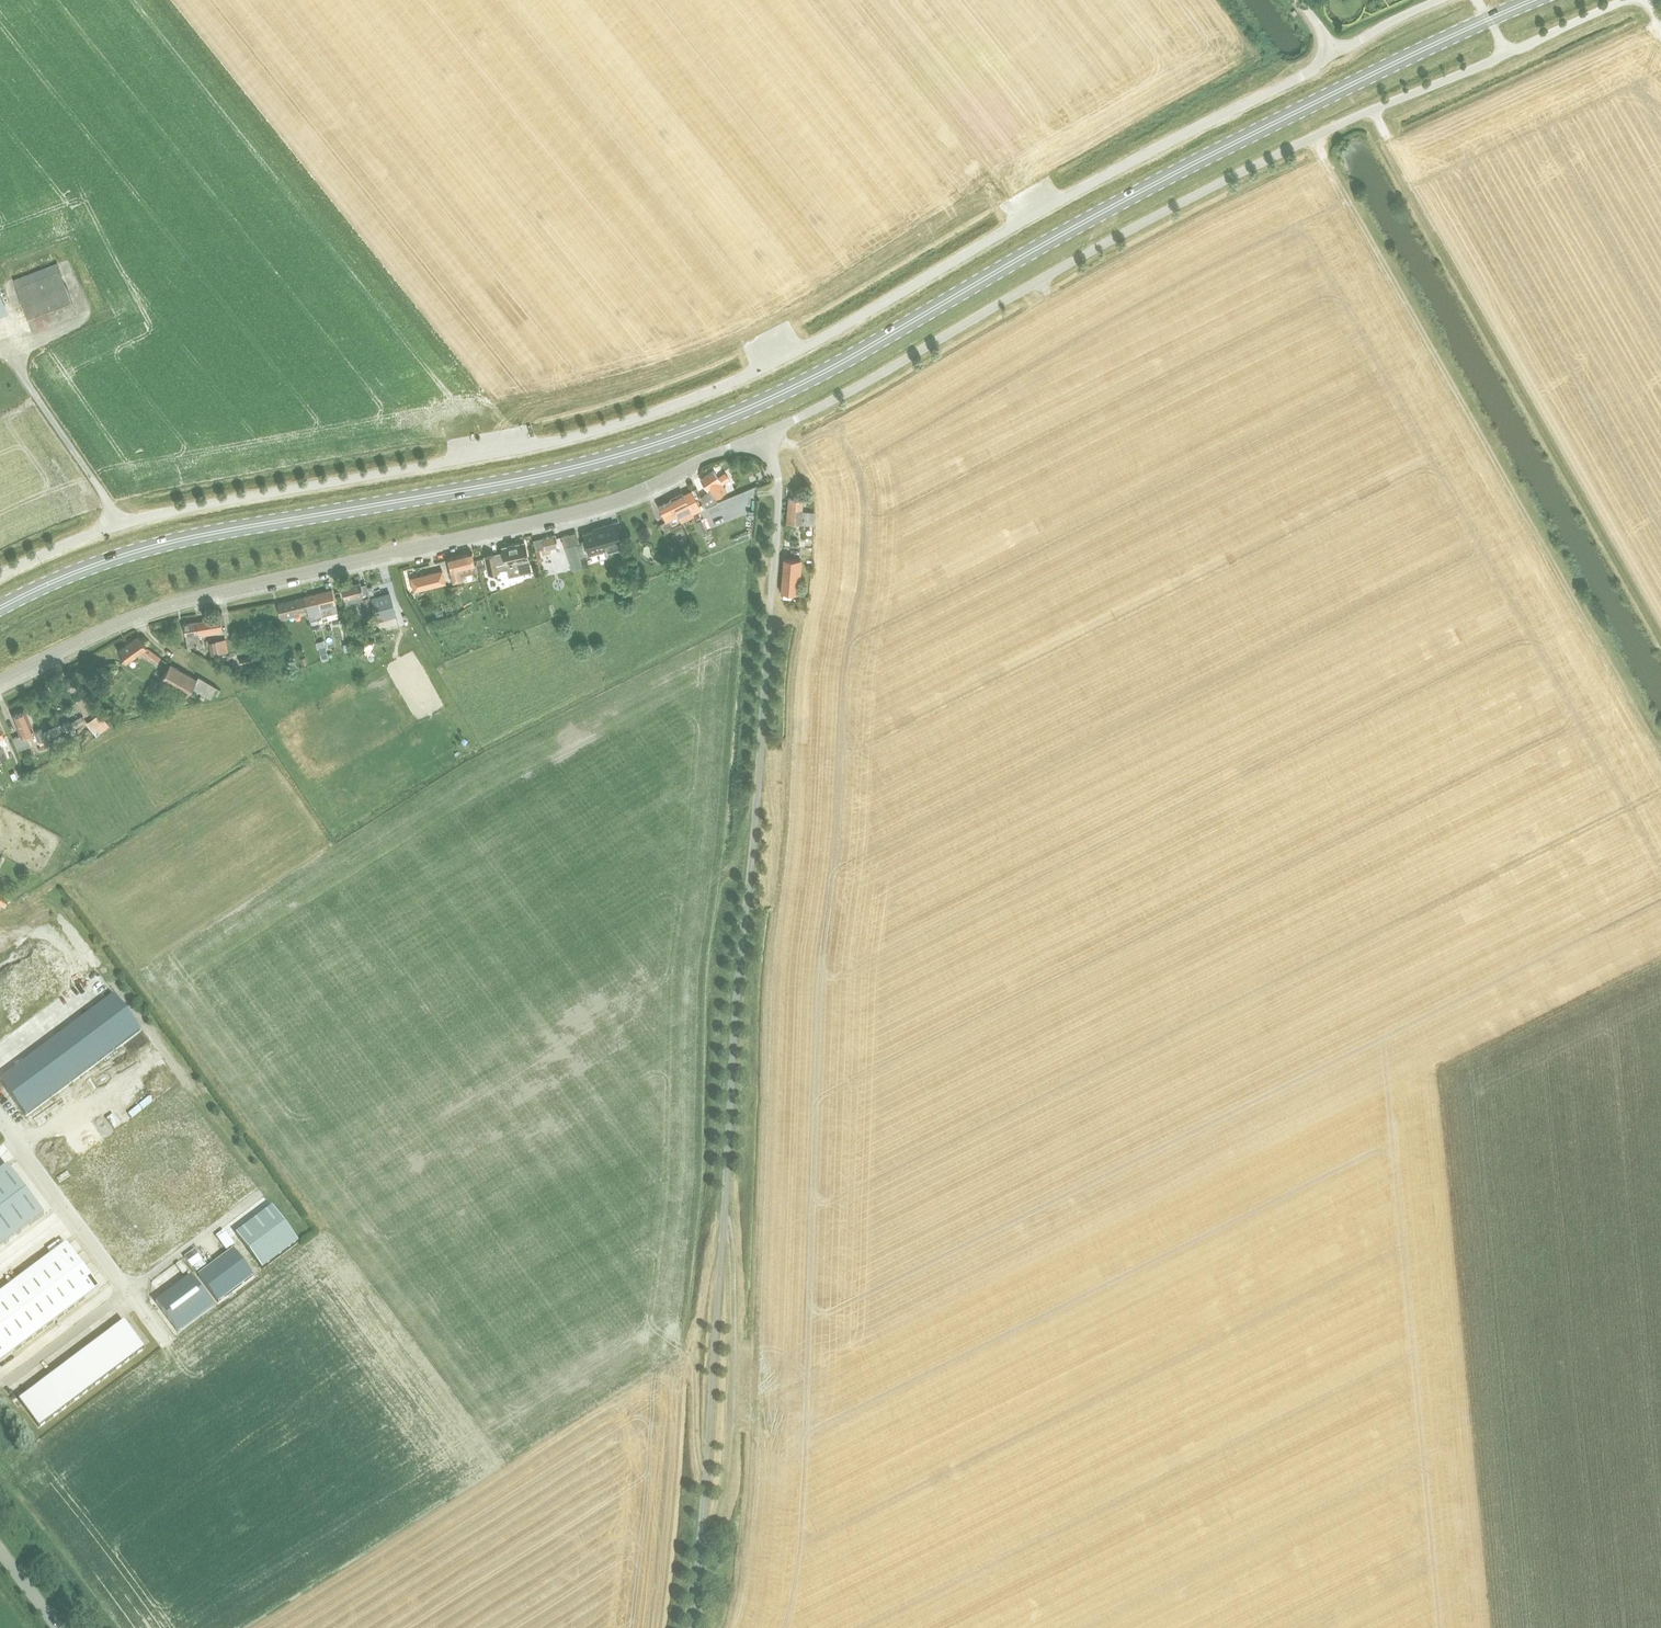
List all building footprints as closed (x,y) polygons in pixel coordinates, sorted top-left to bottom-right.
[(76,312),(60,269),(57,261),(14,278),(17,286),(33,329),(76,312)] [(708,490),(700,496),(705,506),(716,501),(715,498),(726,490),(722,484),(730,478),(725,472),(718,477),(713,471),(701,479),(708,490)] [(678,514),(690,508),(692,512),(701,508),(691,490),(659,506),(663,514),(666,521),(678,514)] [(814,512),(802,511),(803,499),(788,497),(786,522),(813,524),(814,512)] [(701,520),(696,522),(702,534),(707,532),(701,520)] [(592,531),(582,533),(588,553),(605,548),(606,552),(621,548),(613,522),(602,526),(603,528),(592,531)] [(572,544),(569,534),(561,536),(564,546),(572,544)] [(543,537),(534,539),(536,549),(542,548),(543,553),(551,551),(550,546),(559,544),(557,535),(543,538),(543,537)] [(495,553),(483,555),(487,574),(500,571),(499,570),(506,568),(505,563),(518,560),(521,573),(531,571),(529,561),(525,541),(501,546),(502,552),(495,554),(495,553)] [(559,558),(565,555),(562,546),(555,549),(559,558)] [(474,564),(471,553),(448,559),(453,580),(461,578),(460,575),(475,571),(473,564),(474,564)] [(798,593),(800,559),(783,558),(780,592),(798,593)] [(442,570),(409,578),(413,592),(445,583),(442,570)] [(374,614),(369,596),(367,587),(361,589),(360,582),(341,587),(344,598),(361,594),(365,609),(362,610),(364,617),(374,614)] [(304,596),(307,607),(310,618),(337,611),(331,589),(304,596)] [(389,593),(371,597),(377,619),(395,614),(389,593)] [(307,607),(304,596),(303,596),(304,597),(278,603),(281,617),(289,615),(288,612),(307,607)] [(199,635),(222,631),(220,617),(184,623),(188,649),(191,651),(190,645),(201,643),(199,635)] [(362,633),(356,635),(359,642),(365,640),(362,633)] [(156,664),(160,658),(147,648),(139,636),(118,651),(126,662),(141,652),(156,664)] [(210,646),(212,655),(219,654),(216,641),(209,642),(210,646)] [(325,646),(318,648),(321,658),(328,656),(325,646)] [(211,699),(217,688),(198,677),(196,680),(170,665),(161,680),(187,695),(191,688),(201,694),(205,696),(211,699)] [(153,695),(160,682),(153,679),(146,691),(153,695)] [(34,731),(25,710),(13,716),(21,735),(13,738),(18,750),(30,745),(26,735),(34,731)] [(82,716),(71,722),(74,729),(85,722),(82,716)] [(34,731),(38,742),(45,739),(41,728),(34,731)] [(53,743),(68,737),(66,732),(51,738),(53,743)] [(0,1082),(0,1084),(25,1118),(141,1032),(114,996),(0,1082)] [(201,1148),(185,1160),(201,1181),(217,1169),(201,1148)] [(185,1160),(168,1172),(184,1194),(201,1181),(185,1160)] [(0,1173),(0,1184),(14,1202),(26,1192),(8,1167),(0,1173)] [(217,1169),(201,1181),(217,1203),(233,1190),(217,1169)] [(168,1172),(152,1184),(168,1206),(184,1194),(168,1172)] [(201,1181),(184,1194),(200,1215),(217,1203),(201,1181)] [(1,1211),(14,1202),(0,1184),(0,1210),(1,1211)] [(152,1184),(135,1197),(151,1218),(168,1206),(152,1184)] [(26,1192),(14,1202),(31,1225),(44,1215),(26,1192)] [(184,1194),(168,1206),(184,1227),(200,1215),(184,1194)] [(135,1197),(119,1209),(135,1230),(151,1218),(135,1197)] [(14,1202),(1,1211),(18,1234),(31,1225),(14,1202)] [(168,1206),(151,1218),(167,1239),(184,1227),(168,1206)] [(236,1235),(262,1270),(298,1243),(272,1208),(236,1235)] [(119,1209),(102,1221),(118,1243),(135,1230),(119,1209)] [(0,1212),(0,1236),(6,1244),(18,1234),(1,1211),(0,1212)] [(151,1218),(135,1230),(151,1252),(167,1239),(151,1218)] [(135,1230),(118,1243),(134,1264),(151,1252),(135,1230)] [(230,1240),(223,1231),(218,1236),(229,1250),(234,1246),(230,1240)] [(0,1295),(0,1363),(99,1289),(66,1245),(0,1295)] [(199,1255),(195,1250),(184,1258),(188,1263),(199,1255)] [(233,1251),(198,1277),(218,1304),(253,1277),(233,1251)] [(190,1278),(155,1304),(178,1335),(213,1309),(190,1278)] [(124,1323),(113,1331),(133,1357),(144,1349),(124,1323)] [(133,1357),(113,1331),(103,1338),(123,1365),(133,1357)] [(123,1365),(103,1338),(92,1346),(112,1373),(123,1365)] [(112,1373),(92,1346),(82,1354),(101,1381),(112,1373)] [(101,1381),(82,1354),(71,1362),(91,1389),(101,1381)] [(91,1389),(71,1362),(61,1370),(80,1396),(91,1389)] [(80,1396),(61,1370),(50,1378),(70,1404),(80,1396)] [(70,1404),(50,1378),(40,1386),(59,1412),(70,1404)] [(59,1412),(40,1386),(29,1394),(49,1420),(59,1412)] [(49,1420),(29,1394),(19,1402),(38,1428),(49,1420)]
